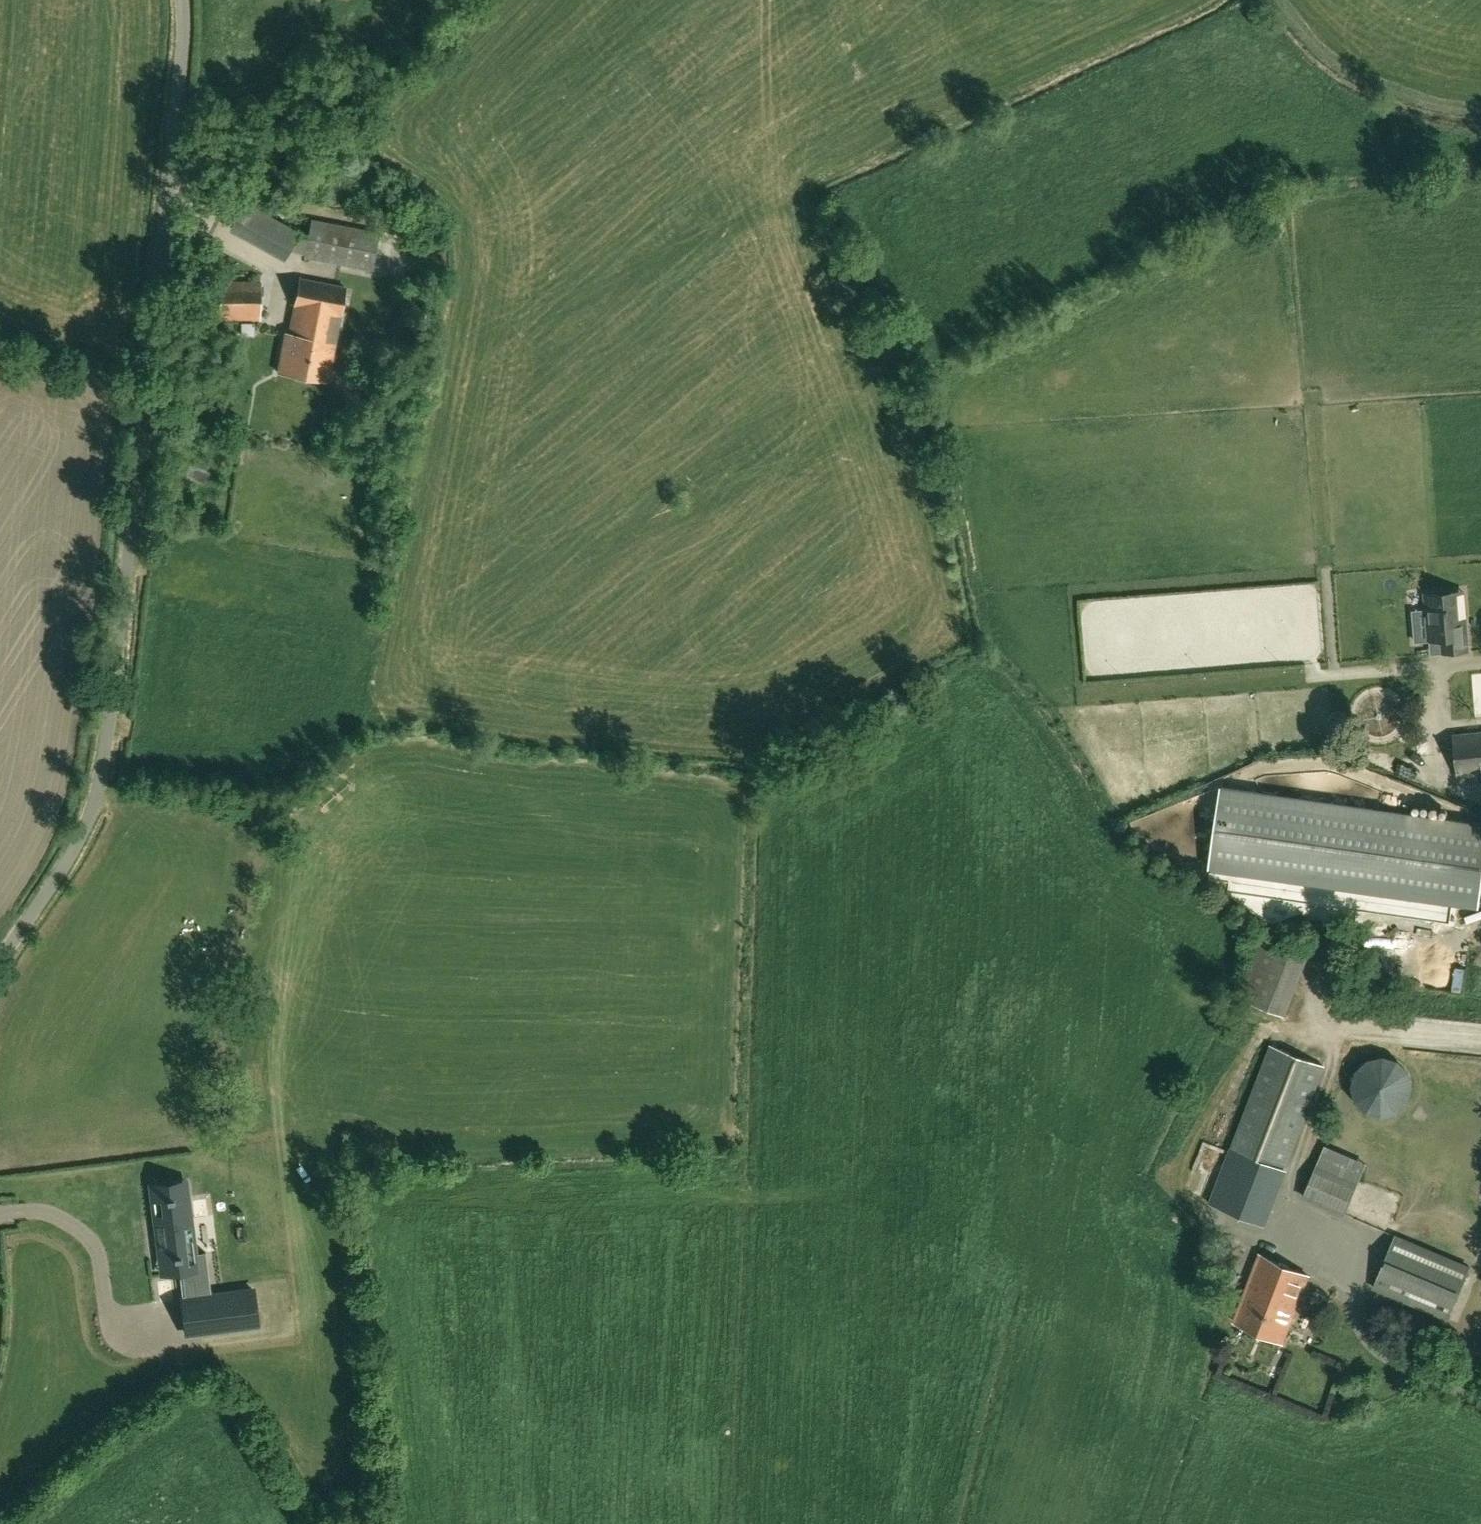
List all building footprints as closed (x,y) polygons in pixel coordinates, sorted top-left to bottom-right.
[(304,257),(373,270),(380,233),(312,220),(309,233),(305,255),(304,257)] [(305,255),(309,233),(302,232),(291,251),(305,255)] [(301,279),(290,333),(286,332),(278,372),(328,382),(347,288),(301,279)] [(261,322),(262,281),(220,281),(219,321),(261,322)] [(1430,640),(1442,639),(1443,652),(1467,651),(1465,619),(1459,619),(1457,591),(1426,593),(1430,640)] [(1453,735),(1457,775),(1480,773),(1480,732),(1453,735)] [(1210,868),(1478,907),(1480,883),(1480,824),(1222,787),(1210,868)] [(1266,1225),(1326,1065),(1269,1043),(1209,1203),(1266,1225)] [(1396,1115),(1403,1109),(1408,1101),(1410,1092),(1409,1083),(1405,1075),(1399,1068),(1390,1064),(1381,1062),(1372,1064),(1364,1069),(1358,1076),(1355,1085),(1354,1094),(1357,1103),(1362,1110),(1370,1116),(1378,1118),(1388,1118),(1396,1115)] [(1325,1144),(1302,1198),(1344,1217),(1367,1163),(1325,1144)] [(206,1252),(195,1253),(192,1225),(187,1225),(184,1197),(174,1198),(174,1196),(167,1197),(167,1199),(157,1200),(160,1223),(156,1224),(160,1259),(174,1257),(175,1259),(180,1258),(185,1299),(197,1297),(201,1332),(257,1325),(253,1289),(208,1295),(204,1267),(208,1267),(206,1252)] [(1449,1316),(1471,1264),(1397,1234),(1374,1287),(1449,1316)] [(1234,1321),(1282,1342),(1309,1275),(1261,1254),(1234,1321)]
